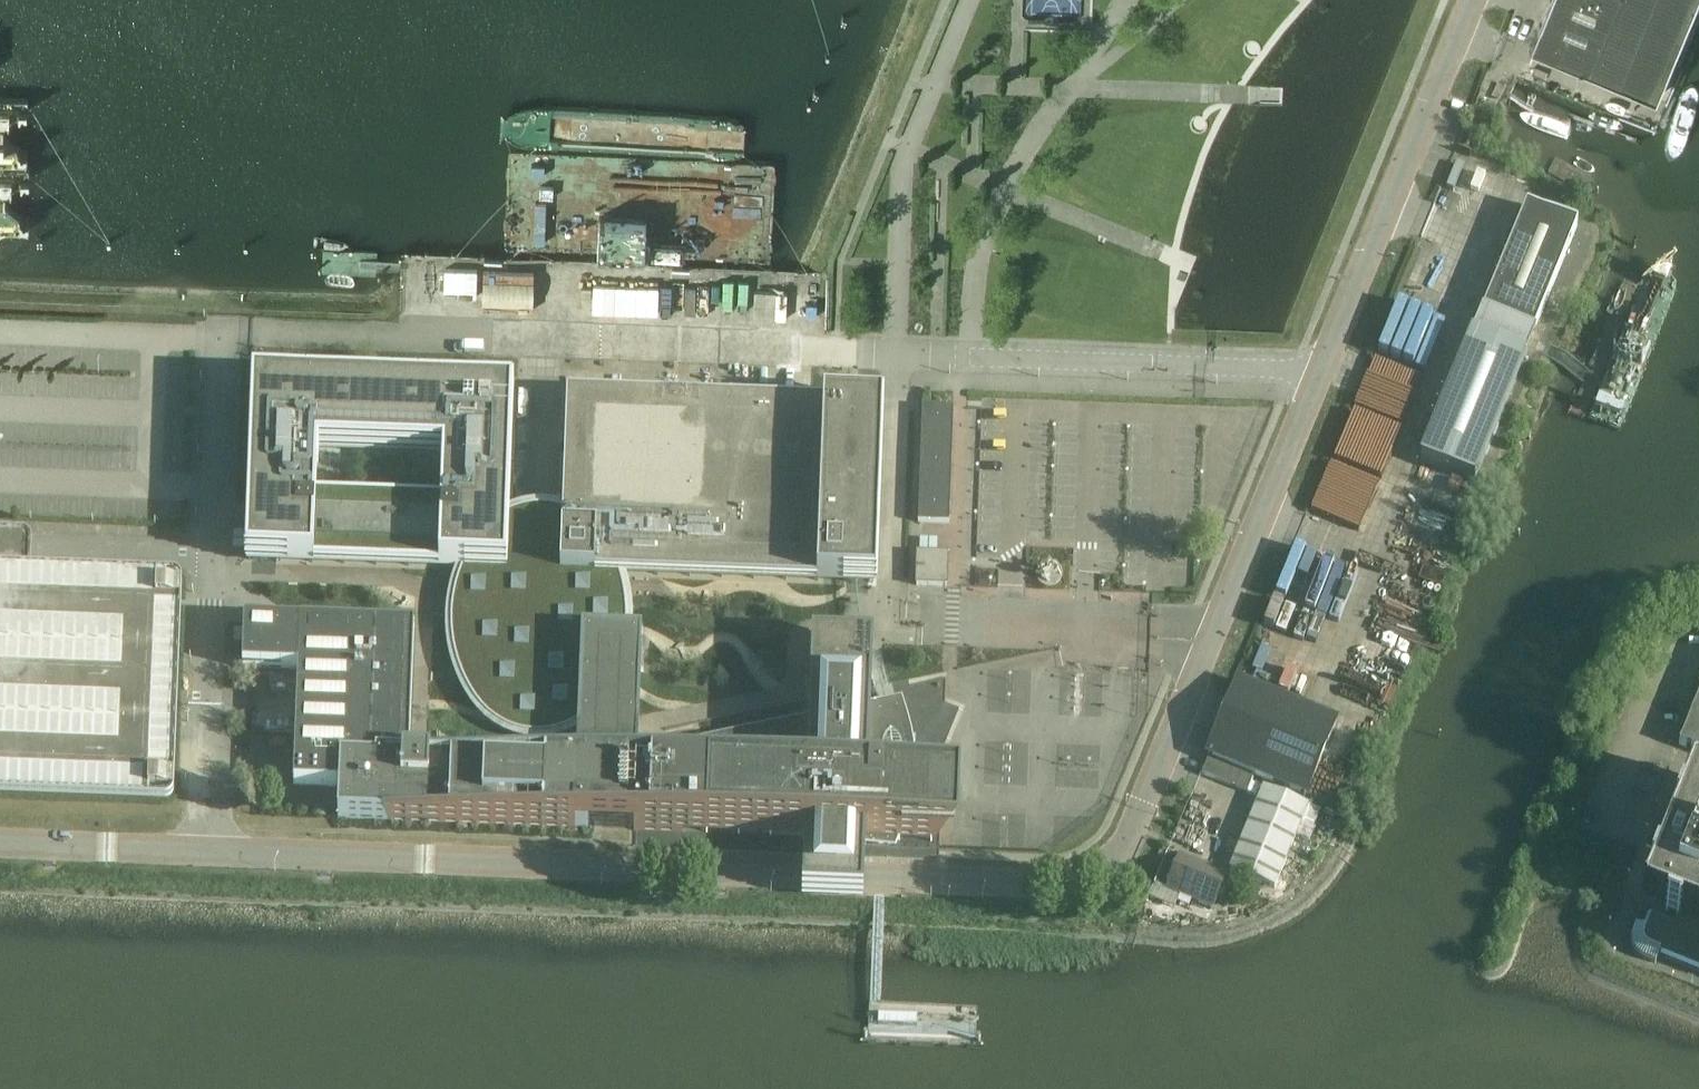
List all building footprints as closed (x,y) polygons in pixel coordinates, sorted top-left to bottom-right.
[(1655,98),(1695,0),(1549,0),(1529,47),(1655,98)] [(1483,310),(1534,331),(1577,226),(1526,205),(1483,310)] [(1473,483),(1525,355),(1471,333),(1419,460),(1473,483)] [(465,570),(505,572),(507,517),(512,392),(252,383),(246,562),(260,563),(261,563),(262,563),(264,564),(265,563),(266,563),(465,570)] [(562,516),(560,574),(614,576),(614,574),(877,584),(883,406),(566,394),(562,516)] [(917,523),(949,524),(953,409),(921,407),(917,523)] [(456,601),(454,620),(455,638),(458,655),(463,672),(469,687),(476,699),(487,712),(499,722),(512,728),(523,731),(536,733),(550,731),(561,728),(571,724),(572,726),(577,726),(581,635),(621,637),(622,628),(622,617),(622,606),(620,595),(617,584),(614,576),(560,574),(562,516),(554,514),(546,513),(534,513),(523,514),(513,517),(507,517),(505,572),(465,570),(465,572),(460,585),(456,601)] [(915,585),(946,586),(947,555),(916,554),(915,585)] [(163,800),(165,800),(166,800),(168,799),(170,798),(171,797),(172,795),(172,793),(173,792),(181,585),(181,584),(180,582),(180,580),(178,579),(177,577),(175,577),(174,576),(172,576),(0,569),(0,794),(163,800)] [(244,622),(242,669),(297,672),(293,787),(338,789),(337,819),(391,821),(803,837),(801,899),(862,901),(865,843),(892,846),(894,841),(902,842),(901,844),(954,846),(954,844),(957,844),(959,785),(956,785),(956,783),(910,781),(910,775),(910,764),(910,761),(910,755),(917,754),(917,753),(915,753),(913,740),(915,739),(915,738),(908,739),(907,734),(907,733),(906,732),(905,728),(905,726),(903,721),(901,712),(898,704),(870,710),(872,646),(811,643),(808,722),(660,753),(664,773),(636,772),(640,671),(640,672),(642,672),(643,653),(641,653),(641,637),(621,637),(581,635),(577,726),(576,769),(429,764),(429,760),(407,759),(407,756),(408,756),(413,629),(244,622)] [(1206,756),(1305,797),(1336,723),(1237,682),(1206,756)] [(1679,745),(1698,753),(1698,694),(1679,745)] [(1631,939),(1632,943),(1632,946),(1634,950),(1636,953),(1638,956),(1641,958),(1645,960),(1655,964),(1660,954),(1698,970),(1698,779),(1694,777),(1689,778),(1641,898),(1643,902),(1680,917),(1677,926),(1651,916),(1645,930),(1635,926),(1633,931),(1632,935),(1631,939)] [(1229,870),(1274,889),(1308,807),(1263,788),(1229,870)] [(1167,852),(1154,885),(1213,910),(1226,877),(1167,852)]
